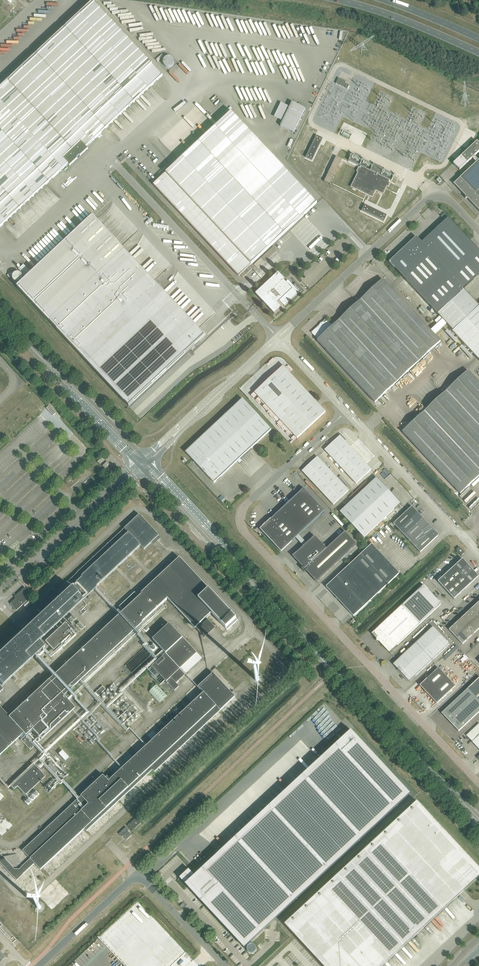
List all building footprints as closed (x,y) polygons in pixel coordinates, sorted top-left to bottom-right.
[(25,6),(20,0),(11,0),(20,10),(25,6)] [(88,149),(86,147),(163,75),(93,1),(0,89),(0,227),(68,164),(70,166),(88,149)] [(164,61),(162,62),(163,67),(172,64),(170,57),(163,59),(164,61)] [(346,82),(338,78),(336,83),(347,89),(349,85),(345,83),(346,82)] [(305,109),(292,102),(280,126),(294,132),(305,109)] [(154,185),(239,276),(240,274),(243,277),(252,269),(250,266),(317,203),(232,112),(154,185)] [(316,135),(306,157),(312,160),(323,138),(316,135)] [(453,164),(460,170),(478,152),(478,143),(477,141),(453,164)] [(358,172),(351,187),(373,198),(376,191),(383,194),(387,186),(388,187),(391,183),(389,182),(390,181),(391,181),(395,174),(352,153),(349,160),(361,166),(360,168),(359,167),(357,172),(358,172)] [(334,176),(342,160),(336,157),(324,182),(324,181),(330,184),(334,176)] [(454,184),(466,196),(466,198),(468,198),(478,211),(478,160),(460,178),(454,184)] [(365,204),(362,211),(384,221),(387,215),(365,204)] [(27,278),(17,287),(50,321),(108,267),(125,251),(93,216),(32,273),(24,265),(19,269),(27,278)] [(389,262),(436,313),(437,314),(437,315),(438,314),(440,316),(442,319),(438,324),(431,330),(435,334),(446,324),(453,331),(452,332),(478,360),(478,305),(464,289),(465,289),(464,289),(478,276),(478,275),(478,250),(475,246),(448,217),(436,229),(422,242),(416,237),(412,241),(411,240),(410,241),(409,242),(409,243),(389,262)] [(50,321),(129,406),(204,335),(125,251),(108,267),(50,321)] [(263,256),(254,264),(258,269),(267,260),(263,256)] [(285,279),(278,272),(255,294),(274,314),(281,307),(283,305),(285,306),(302,290),(296,283),(293,286),(288,281),(285,283),(283,281),(285,279)] [(326,319),(311,332),(318,340),(317,341),(375,403),(436,346),(441,341),(435,334),(431,330),(383,279),(333,326),(326,319)] [(220,350),(226,344),(222,340),(216,346),(220,350)] [(326,412),(315,401),(283,366),(254,393),(297,438),(326,412)] [(471,374),(468,370),(402,432),(460,494),(478,476),(478,382),(471,374)] [(243,399),(186,452),(214,483),(271,430),(243,399)] [(56,414),(53,417),(60,424),(63,422),(56,414)] [(340,436),(325,450),(356,484),(371,469),(340,436)] [(333,505),(349,490),(317,457),(302,471),(333,505)] [(377,478),(340,512),(349,521),(364,537),(401,503),(377,478)] [(307,543),(299,535),(324,511),(304,488),(271,519),(260,529),(281,552),(292,541),(296,538),(303,546),(307,543)] [(393,524),(399,529),(418,512),(417,512),(416,513),(414,510),(415,509),(412,506),(393,524)] [(399,529),(404,535),(423,517),(422,519),(419,516),(420,515),(417,512),(418,512),(399,529)] [(3,689),(1,687),(44,647),(39,641),(73,609),(74,608),(83,599),(84,598),(124,562),(125,561),(136,550),(140,546),(144,550),(159,536),(139,514),(26,621),(28,623),(24,626),(20,630),(0,649),(0,692),(3,689)] [(423,518),(423,517),(404,535),(410,541),(428,523),(427,524),(424,522),(425,521),(423,518)] [(410,541),(415,546),(434,529),(433,529),(432,530),(430,527),(431,526),(428,523),(410,541)] [(420,552),(436,538),(438,536),(438,535),(437,536),(435,533),(436,532),(433,529),(434,529),(415,546),(420,552)] [(345,532),(326,549),(303,570),(304,572),(306,570),(317,582),(357,544),(345,532)] [(303,570),(326,549),(315,536),(307,543),(303,546),(293,556),(303,567),(302,569),(303,570)] [(326,587),(343,605),(353,616),(399,573),(372,544),(326,587)] [(465,553),(459,547),(456,550),(462,556),(465,553)] [(16,740),(23,734),(25,736),(21,740),(30,750),(74,709),(65,698),(72,692),(70,690),(77,683),(78,682),(85,676),(85,675),(99,662),(100,662),(112,651),(113,650),(129,634),(130,634),(142,622),(143,621),(152,614),(152,613),(163,603),(164,602),(168,599),(195,628),(206,618),(212,613),(227,629),(237,619),(209,589),(180,558),(138,596),(134,592),(119,607),(123,611),(9,717),(0,708),(0,755),(16,740)] [(463,559),(454,567),(459,573),(468,565),(463,559)] [(459,573),(462,576),(464,579),(473,570),(468,565),(459,573)] [(448,572),(456,580),(462,576),(459,573),(454,567),(448,572)] [(473,570),(464,579),(470,584),(478,576),(473,570)] [(448,572),(443,576),(451,585),(456,580),(448,572)] [(446,590),(451,585),(443,576),(438,581),(446,590)] [(462,576),(456,580),(465,589),(470,584),(464,579),(462,576)] [(456,580),(451,585),(459,594),(465,589),(456,580)] [(389,652),(436,609),(441,604),(424,585),(372,634),(376,639),(376,640),(376,641),(379,641),(389,652)] [(459,594),(451,585),(446,590),(454,599),(459,594)] [(16,610),(32,596),(26,589),(24,589),(20,593),(20,594),(10,603),(16,610)] [(475,606),(470,610),(476,618),(478,615),(478,610),(475,606)] [(470,610),(464,615),(471,622),(476,618),(470,610)] [(471,622),(464,615),(459,620),(466,627),(471,622)] [(459,620),(454,625),(461,632),(466,627),(459,620)] [(466,627),(473,635),(478,630),(471,622),(466,627)] [(65,623),(45,641),(53,650),(60,644),(63,647),(76,635),(65,623)] [(166,653),(152,666),(165,680),(175,690),(179,686),(176,683),(171,677),(197,653),(183,637),(182,637),(170,624),(153,639),(163,651),(166,653)] [(456,637),(461,632),(454,625),(449,630),(456,637)] [(409,682),(436,657),(449,644),(433,627),(393,664),(409,682)] [(466,627),(461,632),(468,639),(473,635),(466,627)] [(461,632),(456,637),(463,644),(468,639),(461,632)] [(455,686),(438,668),(420,685),(424,690),(429,696),(430,696),(437,703),(455,686)] [(158,735),(109,781),(103,775),(23,851),(30,859),(19,869),(14,869),(0,854),(0,863),(16,880),(34,863),(41,870),(85,829),(87,831),(152,770),(154,772),(235,697),(232,693),(213,673),(209,677),(206,680),(198,687),(204,693),(173,722),(172,722),(166,728),(159,734),(158,735)] [(441,713),(442,714),(442,713),(458,731),(478,712),(478,678),(444,711),(441,713)] [(157,684),(149,692),(159,703),(167,695),(157,684)] [(103,686),(94,694),(97,698),(106,689),(103,686)] [(466,735),(472,742),(478,749),(478,724),(466,735)] [(189,868),(179,877),(244,948),(410,794),(351,730),(195,875),(189,868)] [(67,762),(72,757),(66,750),(60,754),(67,762)] [(34,765),(11,786),(14,790),(17,786),(25,795),(45,777),(34,765)] [(323,965),(383,965),(460,894),(478,876),(478,868),(417,801),(285,924),(323,965)] [(144,820),(139,815),(128,826),(132,831),(133,831),(136,828),(144,820)] [(0,823),(0,834),(2,836),(13,825),(6,818),(0,823)] [(122,837),(123,836),(127,840),(132,835),(128,831),(129,830),(126,827),(119,834),(122,837)] [(176,869),(187,861),(183,855),(172,863),(176,869)]
